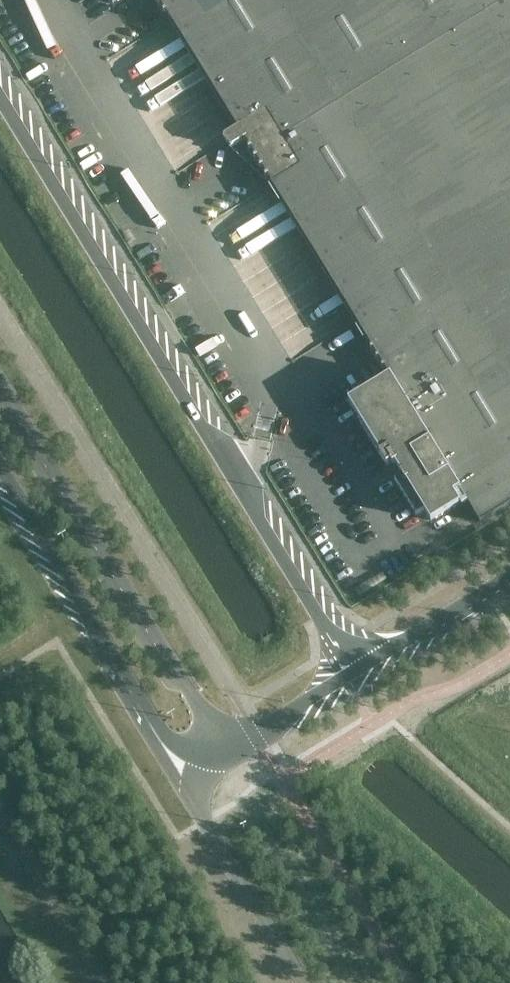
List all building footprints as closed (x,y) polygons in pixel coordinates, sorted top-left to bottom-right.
[(172,20),(241,133),(272,184),(357,322),(389,374),(350,398),(426,522),(464,499),(478,522),(509,503),(509,0),(160,0),(172,20)]
